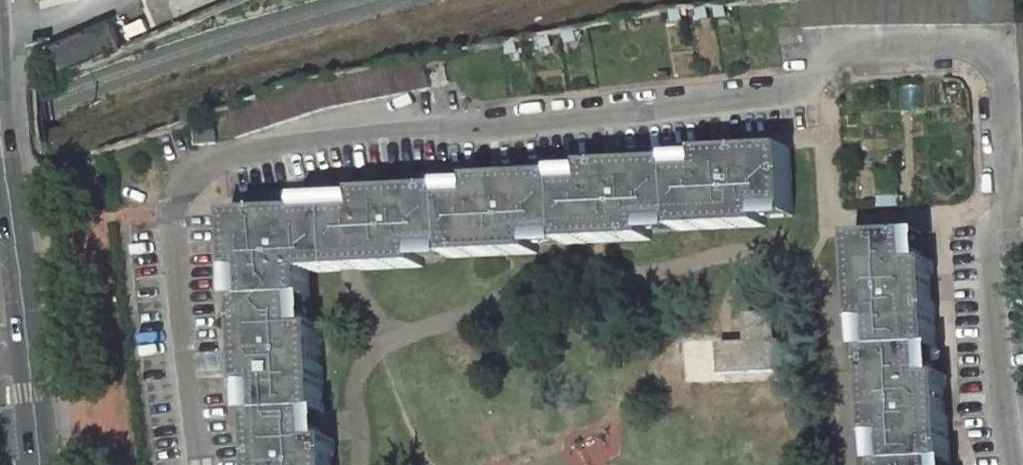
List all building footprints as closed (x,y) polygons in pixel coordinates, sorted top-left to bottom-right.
[(1022,21),(1020,0),(806,0),(806,24),(1022,21)] [(130,47),(116,17),(53,45),(65,72),(66,75),(130,47)] [(341,102),(429,85),(422,58),(340,74),(341,102)] [(235,136),(323,105),(341,102),(340,74),(310,80),(226,109),(235,136)] [(199,142),(218,140),(215,118),(196,121),(199,142)] [(365,195),(309,198),(309,206),(233,211),(235,269),(239,269),(305,267),(427,260),(427,250),(541,244),(541,235),(656,230),(656,220),(771,214),(771,207),(797,207),(793,136),(706,141),(707,151),(592,159),(593,166),(479,171),(480,180),(364,187),(365,195)] [(939,375),(930,375),(926,261),(918,261),(918,231),(852,235),(855,323),(863,323),(866,437),(875,437),(876,464),(941,464),(939,375)] [(239,269),(243,384),(251,383),(255,464),(331,464),(330,433),(321,434),(316,320),(307,321),(305,267),(239,269)] [(725,373),(785,369),(782,311),(749,313),(750,340),(722,342),(725,373)]
